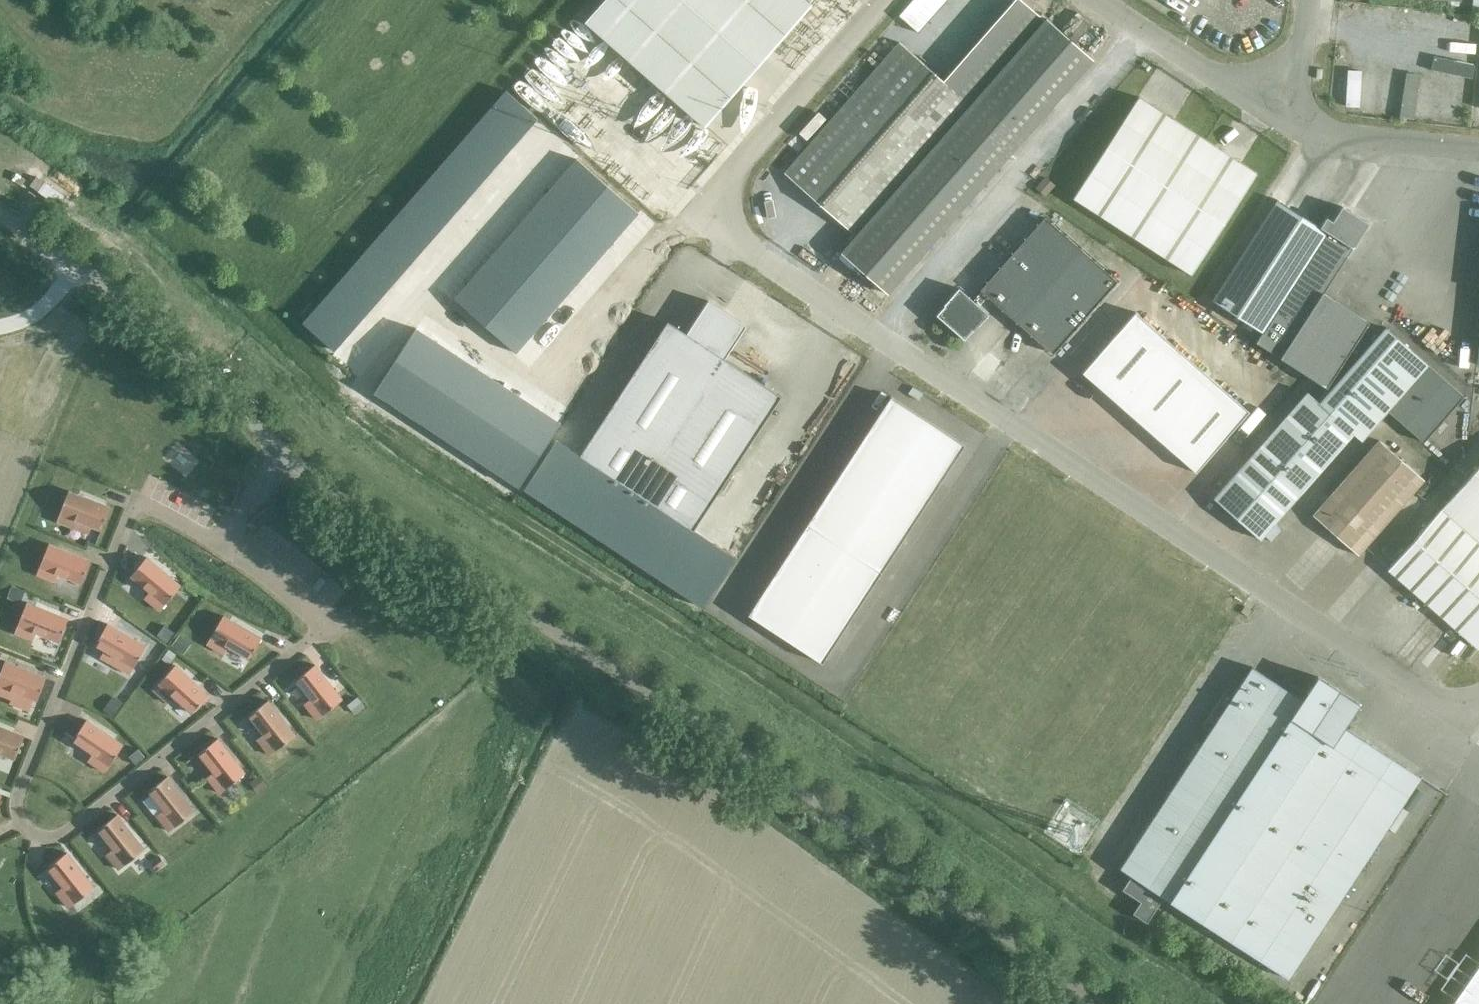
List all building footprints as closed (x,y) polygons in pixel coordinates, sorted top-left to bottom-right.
[(585,22),(705,127),(812,4),(810,2),(812,0),(604,0),(585,22)] [(1000,16),(1028,41),(1032,36),(1045,21),(1020,0),(1014,0),(1000,16)] [(1000,16),(985,33),(1013,57),(1018,51),(1028,41),(1000,16)] [(1046,19),(1045,21),(1032,36),(1079,77),(1093,60),(1046,19)] [(985,33),(970,50),(998,74),(1005,67),(1013,57),(985,33)] [(1032,36),(1028,41),(1018,51),(1065,92),(1079,77),(1032,36)] [(899,43),(784,174),(856,237),(868,223),(881,208),(895,192),(909,176),(922,161),(936,145),(950,129),(964,114),(971,106),(943,81),(899,43)] [(998,74),(970,50),(955,67),(983,91),(991,83),(998,74)] [(1018,51),(1013,57),(1005,67),(1051,108),(1065,92),(1018,51)] [(955,67),(943,81),(971,106),(977,98),(983,91),(955,67)] [(1005,67),(998,74),(991,83),(1037,123),(1051,108),(1005,67)] [(983,91),(977,98),(1024,139),(1037,123),(991,83),(983,91)] [(537,119),(505,91),(491,108),(523,135),(537,119)] [(1138,97),(1072,199),(1191,275),(1257,174),(1138,97)] [(964,114),(1010,155),(1024,139),(977,98),(971,106),(964,114)] [(523,135),(491,108),(478,123),(509,151),(523,135)] [(964,114),(950,129),(996,170),(1010,155),(964,114)] [(509,151),(478,123),(464,139),(496,166),(509,151)] [(950,129),(936,145),(983,186),(996,170),(950,129)] [(496,166),(464,139),(451,154),(482,182),(496,166)] [(936,145),(922,161),(969,201),(983,186),(936,145)] [(482,182),(451,154),(437,169),(469,197),(482,182)] [(576,160),(562,175),(593,202),(607,187),(576,160)] [(922,161),(909,176),(955,217),(969,201),(922,161)] [(469,197),(437,169),(424,185),(455,212),(469,197)] [(562,175),(549,191),(579,218),(593,202),(562,175)] [(909,176),(895,192),(941,233),(955,217),(909,176)] [(1046,177),(1036,188),(1045,196),(1054,185),(1046,177)] [(455,212),(424,185),(410,200),(442,228),(455,212)] [(607,187),(593,202),(624,229),(637,214),(607,187)] [(549,191),(535,206),(566,233),(579,218),(549,191)] [(895,192),(881,208),(928,248),(941,233),(895,192)] [(442,228),(410,200),(397,215),(429,243),(442,228)] [(1326,232),(1276,200),(1211,301),(1261,333),(1326,232)] [(593,202),(579,218),(610,245),(624,229),(593,202)] [(535,206),(521,222),(552,249),(566,233),(535,206)] [(1261,333),(1255,343),(1326,389),(1357,340),(1312,310),(1322,294),(1352,249),(1368,224),(1341,207),(1332,222),(1326,218),(1319,228),(1326,232),(1261,333)] [(881,208),(868,223),(914,264),(928,248),(881,208)] [(429,243),(397,215),(384,231),(415,258),(429,243)] [(579,218),(566,233),(596,260),(610,245),(579,218)] [(981,291),(987,297),(1052,354),(1116,282),(1044,218),(980,290),(981,291)] [(521,222),(508,237),(539,264),(552,249),(521,222)] [(856,237),(854,239),(900,280),(914,264),(868,223),(856,237)] [(415,258),(384,231),(370,246),(402,274),(415,258)] [(566,233),(552,249),(583,276),(596,260),(566,233)] [(508,237),(494,253),(525,280),(539,264),(508,237)] [(854,239),(841,254),(887,294),(900,280),(854,239)] [(402,274),(370,246),(357,261),(388,289),(402,274)] [(552,249),(539,264),(569,291),(583,276),(552,249)] [(494,253),(481,269),(511,295),(525,280),(494,253)] [(388,289),(357,261),(343,277),(375,304),(388,289)] [(539,264),(525,280),(556,307),(569,291),(539,264)] [(481,269),(467,284),(498,311),(511,295),(481,269)] [(375,304),(343,277),(330,292),(361,320),(375,304)] [(525,280),(511,295),(542,322),(556,307),(525,280)] [(467,284),(453,300),(484,327),(498,311),(467,284)] [(988,315),(979,307),(987,297),(981,291),(972,301),(959,289),(944,306),(945,307),(937,316),(964,340),(972,331),(973,332),(988,315)] [(361,320),(330,292),(316,307),(348,335),(361,320)] [(511,295),(498,311),(528,338),(542,322),(511,295)] [(556,440),(523,490),(702,608),(735,558),(693,530),(781,397),(724,359),(746,326),(712,304),(707,301),(686,334),(667,322),(579,455),(556,440)] [(348,335),(316,307),(302,324),(334,351),(348,335)] [(498,311),(484,327),(515,353),(528,338),(498,311)] [(1120,407),(1173,346),(1135,312),(1081,374),(1120,407)] [(1328,393),(1319,403),(1353,433),(1352,434),(1360,441),(1376,424),(1387,411),(1423,443),(1463,397),(1385,328),(1328,393)] [(418,329),(370,383),(390,400),(435,344),(418,329)] [(436,345),(391,401),(409,416),(453,360),(436,345)] [(1173,346),(1120,407),(1157,440),(1211,379),(1173,346)] [(453,360),(409,417),(424,428),(470,374),(453,360)] [(470,374),(424,429),(444,442),(488,390),(470,374)] [(1249,412),(1211,379),(1157,440),(1195,473),(1249,412)] [(488,390),(445,443),(464,455),(503,401),(488,390)] [(1260,540),(1353,433),(1307,393),(1213,499),(1260,540)] [(890,397),(878,415),(915,440),(927,422),(890,397)] [(509,405),(470,459),(491,472),(529,420),(509,405)] [(878,415),(866,434),(903,458),(915,440),(878,415)] [(927,422),(915,440),(952,464),(964,446),(927,422)] [(535,424),(494,476),(515,487),(556,440),(535,424)] [(866,434),(854,452),(891,476),(903,458),(866,434)] [(915,440),(903,458),(940,482),(952,464),(915,440)] [(1358,556),(1424,481),(1378,441),(1312,516),(1358,556)] [(854,452),(843,470),(880,494),(891,476),(854,452)] [(903,458),(891,476),(928,500),(940,482),(903,458)] [(1387,570),(1478,649),(1478,648),(1478,466),(1387,570)] [(843,470),(831,488),(868,512),(880,494),(843,470)] [(891,476),(880,494),(916,518),(928,500),(891,476)] [(831,488),(819,506),(856,530),(868,512),(831,488)] [(68,492),(56,522),(75,529),(77,522),(100,531),(109,508),(68,492)] [(880,494),(868,512),(905,536),(916,518),(880,494)] [(819,506),(807,524),(844,549),(856,530),(819,506)] [(868,512),(856,530),(893,555),(905,536),(868,512)] [(807,524),(795,542),(832,567),(844,549),(807,524)] [(856,530),(844,549),(881,573),(893,555),(856,530)] [(795,542),(783,561),(820,585),(832,567),(795,542)] [(48,545),(36,575),(55,582),(58,575),(80,584),(89,561),(48,545)] [(844,549),(832,567),(869,591),(881,573),(844,549)] [(146,558),(130,577),(149,592),(144,598),(159,611),(180,586),(146,558)] [(783,561),(771,579),(808,603),(820,585),(783,561)] [(832,567),(820,585),(857,609),(869,591),(832,567)] [(771,579),(760,597),(796,621),(808,603),(771,579)] [(820,585),(808,603),(845,627),(857,609),(820,585)] [(11,586),(6,599),(20,604),(24,591),(11,586)] [(760,597),(748,615),(785,639),(796,621),(760,597)] [(26,603),(14,634),(33,641),(35,634),(58,642),(67,620),(26,603)] [(808,603),(796,621),(833,645),(845,627),(808,603)] [(1247,617),(1251,611),(1244,606),(1240,612),(1247,617)] [(222,617),(206,645),(223,655),(227,648),(248,660),(260,639),(222,617)] [(796,621),(785,639),(822,664),(833,645),(796,621)] [(107,624),(94,646),(116,658),(112,665),(129,675),(145,647),(107,624)] [(163,627),(157,637),(166,644),(173,634),(163,627)] [(177,636),(170,646),(182,654),(189,644),(177,636)] [(168,649),(161,659),(168,664),(175,654),(168,649)] [(0,672),(0,696),(11,700),(14,692),(36,701),(45,678),(4,662),(0,672)] [(314,665),(295,680),(310,700),(303,705),(316,720),(341,701),(314,665)] [(174,666),(152,690),(167,703),(173,697),(191,714),(207,696),(174,666)] [(1252,667),(1120,869),(1131,876),(1122,890),(1140,903),(1133,914),(1146,923),(1163,897),(1257,959),(1288,979),(1420,778),(1343,727),(1358,704),(1317,677),(1302,700),(1252,667)] [(113,697),(102,712),(112,719),(123,704),(113,697)] [(357,698),(347,707),(355,716),(365,708),(357,698)] [(267,701),(248,716),(263,735),(257,740),(269,756),(294,736),(267,701)] [(86,721),(72,741),(92,755),(88,761),(104,773),(122,746),(86,721)] [(14,760),(23,737),(0,728),(0,754),(14,760)] [(217,739),(197,754),(212,774),(206,778),(218,794),(244,774),(217,739)] [(137,750),(128,758),(135,766),(144,759),(137,750)] [(258,776),(249,783),(258,794),(267,787),(258,776)] [(167,777),(147,792),(162,812),(156,816),(168,832),(194,812),(167,777)] [(116,815),(97,830),(112,850),(106,855),(118,870),(144,850),(116,815)] [(66,853),(47,868),(62,888),(55,893),(68,908),(93,888),(66,853)] [(159,857),(150,864),(155,871),(164,864),(159,857)] [(1452,1003),(1478,1003),(1478,965),(1452,1003)]
